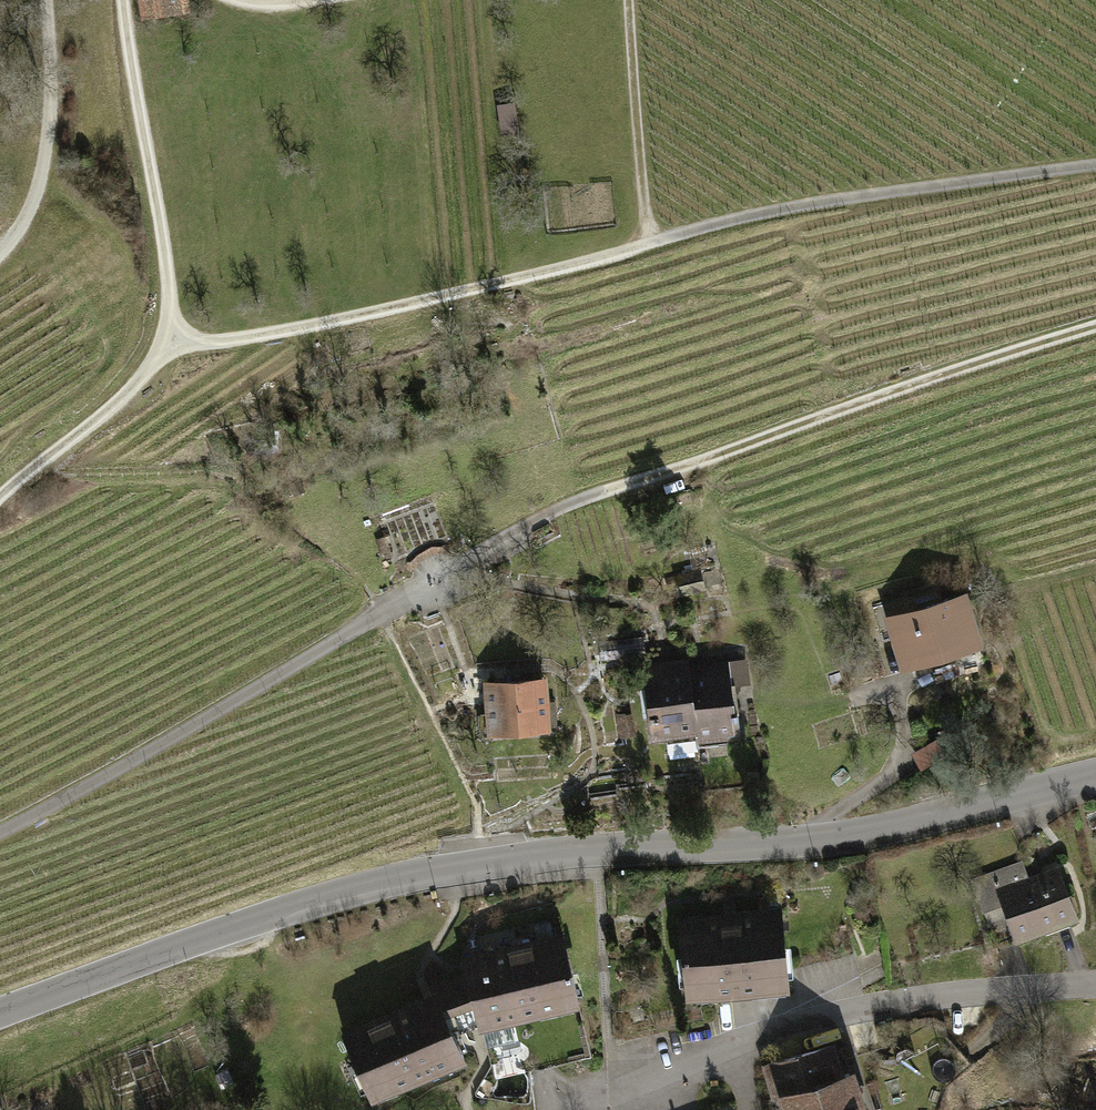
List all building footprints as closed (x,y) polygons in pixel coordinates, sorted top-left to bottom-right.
[(140,20),(183,18),(182,0),(139,0),(140,20)] [(674,578),(680,599),(707,592),(701,571),(674,578)] [(962,589),(882,615),(899,668),(979,642),(962,589)] [(735,661),(646,673),(656,742),(744,729),(735,661)] [(549,678),(485,685),(491,740),(555,733),(549,678)] [(911,753),(921,768),(944,754),(935,739),(911,753)] [(1027,877),(1021,860),(970,879),(982,913),(999,907),(1013,944),(1078,921),(1058,866),(1027,877)] [(791,918),(685,929),(694,1010),(799,999),(791,918)] [(569,938),(474,968),(497,1043),(593,1013),(569,938)] [(445,1001),(350,1043),(379,1108),(474,1066),(445,1001)] [(776,1063),(790,1109),(861,1109),(842,1044),(776,1063)]
